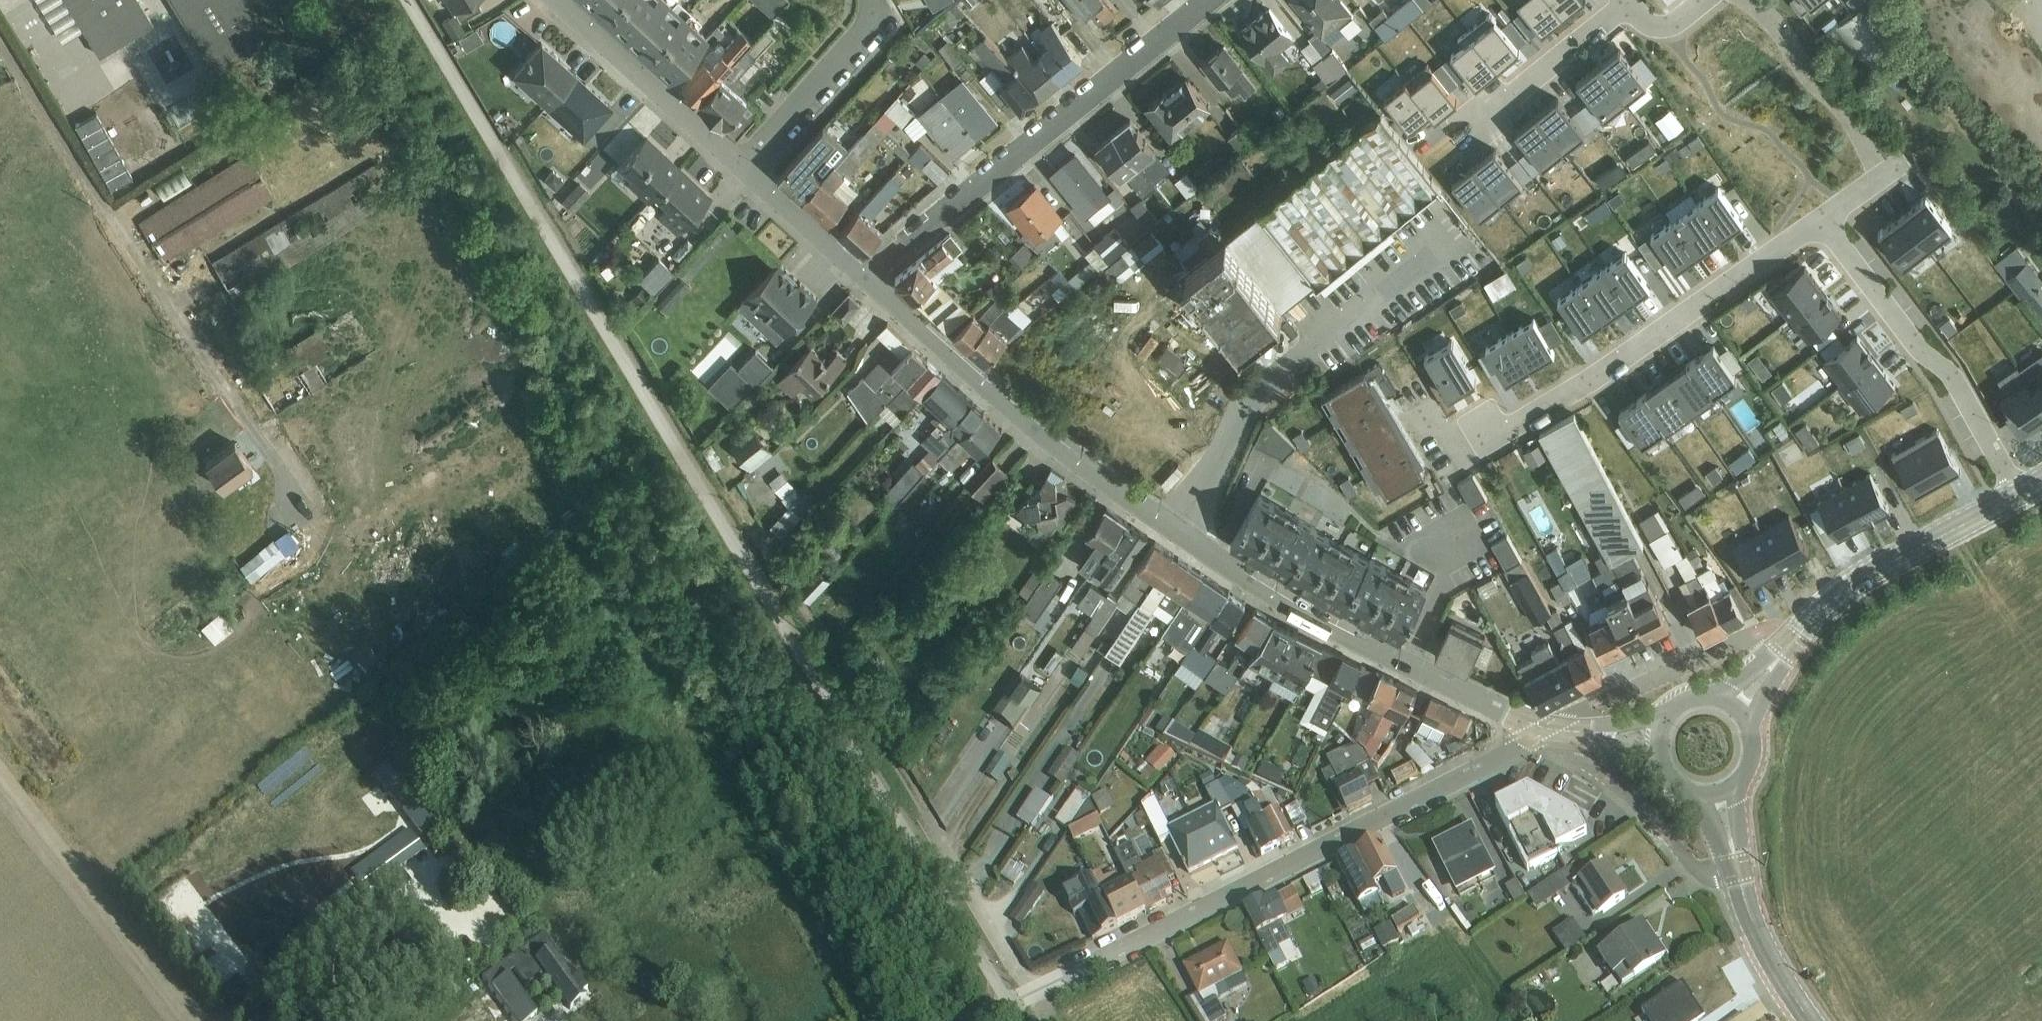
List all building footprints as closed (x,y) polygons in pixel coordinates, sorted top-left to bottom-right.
[(65,0),(37,0),(63,43),(84,30),(65,0)] [(84,30),(99,56),(153,23),(138,0),(65,0),(84,30)] [(214,74),(271,39),(247,0),(169,0),(214,74)] [(461,20),(481,8),(476,0),(449,0),(461,20)] [(670,78),(671,76),(692,54),(708,36),(697,26),(701,22),(678,0),(676,0),(673,3),(669,0),(586,0),(670,78)] [(774,15),(789,0),(757,0),(774,15)] [(934,9),(950,0),(929,0),(934,9)] [(1089,0),(1065,0),(1077,15),(1081,12),(1085,17),(1090,13),(1100,26),(1106,21),(1089,0)] [(1106,21),(1116,13),(1106,0),(1089,0),(1106,21)] [(1339,76),(1345,71),(1348,69),(1322,37),(1324,35),(1331,43),(1345,32),(1350,38),(1363,27),(1341,0),(1294,0),(1318,30),(1308,38),(1311,41),(1339,76)] [(1417,0),(1407,0),(1389,15),(1384,8),(1370,19),(1386,39),(1424,8),(1417,0)] [(1424,8),(1433,0),(1417,0),(1424,8)] [(1584,0),(1509,0),(1514,7),(1493,21),(1513,49),(1584,0)] [(1802,13),(1818,0),(1791,0),(1802,13)] [(1867,3),(1885,24),(1894,17),(1881,0),(1872,0),(1867,3)] [(955,3),(932,23),(937,28),(942,24),(946,29),(964,13),(955,3)] [(1865,4),(1834,27),(1865,68),(1896,45),(1865,4)] [(1270,9),(1242,31),(1275,73),(1291,61),(1282,49),(1294,39),(1270,9)] [(1435,46),(1466,88),(1514,54),(1484,11),(1435,46)] [(1090,13),(1085,17),(1094,29),(1100,26),(1090,13)] [(455,14),(444,21),(454,39),(465,31),(455,14)] [(1040,52),(1062,79),(1083,61),(1052,21),(1039,31),(1050,45),(1040,52)] [(753,41),(698,100),(696,102),(736,139),(749,124),(757,115),(755,113),(759,109),(740,91),(744,86),(744,81),(762,62),(756,56),(775,35),(765,26),(753,41)] [(476,30),(460,40),(467,50),(483,40),(476,30)] [(692,54),(671,76),(683,87),(683,90),(687,94),(691,94),(698,100),(753,41),(741,31),(725,48),(719,43),(701,63),(692,54)] [(163,34),(138,48),(155,78),(180,65),(163,34)] [(1041,96),(1007,56),(986,35),(971,49),(990,71),(980,79),(1011,118),(1020,110),(1022,111),(1041,96)] [(941,96),(975,139),(996,122),(966,84),(977,75),(949,40),(939,48),(962,79),(941,96)] [(1339,76),(1311,41),(1301,48),(1314,64),(1313,65),(1329,84),(1339,76)] [(548,103),(575,74),(541,43),(514,73),(548,103)] [(1007,56),(1041,96),(1062,79),(1040,52),(1033,57),(1023,44),(1007,56)] [(1223,46),(1205,61),(1232,96),(1240,89),(1245,96),(1256,88),(1223,46)] [(1626,100),(1646,84),(1648,82),(1619,47),(1598,65),(1626,100)] [(1449,94),(1457,87),(1434,58),(1425,64),(1449,94)] [(1420,62),(1377,96),(1407,135),(1451,101),(1420,62)] [(1598,65),(1577,82),(1591,99),(1581,107),(1596,125),(1626,100),(1598,65)] [(575,74),(548,103),(583,134),(609,105),(575,74)] [(218,78),(205,86),(218,108),(232,99),(218,78)] [(1166,92),(1148,106),(1174,138),(1212,109),(1188,79),(1168,95),(1166,92)] [(1646,84),(1626,100),(1635,109),(1654,93),(1646,84)] [(885,110),(897,121),(897,120),(916,140),(928,128),(937,137),(934,140),(944,150),(947,147),(954,156),(975,139),(941,96),(918,115),(897,97),(885,110)] [(1536,115),(1564,150),(1596,125),(1581,107),(1571,115),(1557,98),(1536,115)] [(1663,104),(1647,114),(1659,134),(1675,123),(1663,104)] [(875,122),(887,132),(895,123),(897,121),(885,110),(884,112),(875,122)] [(95,113),(76,124),(112,189),(131,178),(95,113)] [(1381,113),(1259,211),(1261,213),(1228,240),(1218,230),(1212,228),(1209,230),(1201,219),(1193,226),(1199,233),(1175,252),(1189,268),(1178,277),(1235,348),(1266,323),(1270,328),(1287,314),(1283,309),(1316,282),(1325,293),(1396,237),(1387,225),(1438,184),(1429,172),(1418,159),(1381,113)] [(1564,150),(1536,115),(1515,132),(1529,150),(1519,158),(1532,176),(1564,150)] [(1242,127),(1255,145),(1266,137),(1253,119),(1242,127)] [(1131,120),(1114,134),(1157,186),(1171,175),(1160,161),(1162,160),(1131,120)] [(836,164),(804,201),(830,224),(859,192),(848,182),(852,178),(850,176),(882,138),(906,161),(911,155),(887,132),(875,122),(836,164)] [(804,201),(836,164),(825,154),(837,140),(824,127),(779,178),(804,201)] [(1255,145),(1242,127),(1229,137),(1243,155),(1255,145)] [(1676,150),(1693,141),(1688,132),(1671,142),(1676,150)] [(1114,134),(1097,147),(1123,179),(1128,175),(1144,196),(1157,186),(1114,134)] [(1640,135),(1616,151),(1624,164),(1648,148),(1640,135)] [(654,196),(679,168),(647,138),(619,168),(631,178),(626,183),(648,203),(654,196)] [(1474,165),(1501,200),(1532,176),(1519,158),(1509,166),(1495,148),(1474,165)] [(1075,155),(1057,170),(1062,175),(1058,178),(1088,216),(1088,215),(1096,224),(1125,201),(1114,188),(1106,195),(1075,155)] [(1610,155),(1587,173),(1597,186),(1620,169),(1610,155)] [(248,156),(139,224),(165,265),(273,197),(248,156)] [(931,158),(921,168),(939,185),(943,181),(949,175),(931,158)] [(1211,158),(1200,167),(1206,176),(1218,167),(1211,158)] [(379,164),(213,265),(233,299),(400,198),(379,164)] [(1501,200),(1474,165),(1453,182),(1481,217),(1501,200)] [(182,168),(154,184),(164,202),(193,185),(182,168)] [(679,168),(654,196),(666,207),(658,216),(676,233),(709,197),(679,168)] [(553,172),(545,181),(555,191),(564,181),(553,172)] [(1187,172),(1174,182),(1187,198),(1200,189),(1187,172)] [(891,176),(840,233),(864,255),(884,233),(871,221),(902,186),(891,176)] [(581,185),(564,203),(573,211),(590,193),(581,185)] [(1010,206),(1009,206),(1036,240),(1039,238),(1047,249),(1059,240),(1060,241),(1071,232),(1035,186),(1034,187),(1035,188),(1011,207),(1010,206)] [(1698,203),(1723,237),(1743,223),(1719,188),(1698,203)] [(1576,208),(1584,220),(1603,207),(1595,195),(1576,208)] [(1902,215),(1928,249),(1952,230),(1926,196),(1902,215)] [(1141,197),(1131,206),(1139,216),(1149,230),(1160,221),(1141,197)] [(1673,221),(1697,256),(1722,238),(1723,237),(1698,203),(1673,221)] [(649,249),(661,234),(642,219),(645,216),(633,207),(619,224),(649,249)] [(1095,245),(1109,262),(1149,230),(1139,216),(1138,218),(1129,214),(1124,224),(1122,224),(1095,245)] [(1928,249),(1902,215),(1879,232),(1904,266),(1928,249)] [(1652,236),(1669,261),(1676,271),(1697,256),(1673,221),(1652,236)] [(1165,247),(1152,232),(1134,247),(1132,245),(1122,253),(1123,255),(1105,270),(1118,286),(1165,247)] [(914,300),(937,280),(962,259),(956,254),(963,249),(951,235),(897,278),(896,279),(897,280),(897,284),(896,284),(897,285),(912,298),(914,300)] [(1669,261),(1652,236),(1640,245),(1638,246),(1656,270),(1669,261)] [(1024,244),(1010,257),(1020,269),(1035,256),(1024,244)] [(1068,279),(1077,287),(1109,262),(1095,245),(1085,253),(1091,262),(1068,279)] [(1995,266),(2023,300),(2026,297),(2041,317),(2041,287),(2040,284),(2041,283),(2041,282),(2015,249),(1995,266)] [(1605,269),(1630,303),(1650,289),(1626,254),(1605,269)] [(658,259),(638,280),(654,295),(674,273),(658,259)] [(781,264),(740,307),(778,343),(819,300),(801,283),(798,285),(796,283),(798,281),(787,270),(785,272),(782,270),(785,268),(781,264)] [(1474,280),(1485,298),(1508,284),(1497,266),(1474,280)] [(1791,318),(1824,293),(1805,268),(1770,295),(1789,319),(1791,318)] [(1580,286),(1605,321),(1630,303),(1605,269),(1580,286)] [(1077,287),(1068,279),(1059,270),(1051,277),(1070,293),(1077,287)] [(678,275),(653,301),(666,313),(690,287),(678,275)] [(937,280),(914,300),(929,314),(948,331),(949,330),(971,311),(937,280)] [(1605,321),(1580,286),(1558,302),(1583,337),(1605,321)] [(642,288),(619,313),(626,319),(650,294),(642,288)] [(971,311),(949,330),(955,336),(954,337),(967,349),(968,348),(1005,307),(1008,310),(1015,305),(1011,300),(1000,289),(994,296),(997,299),(980,318),(971,311)] [(1824,293),(1791,318),(1810,341),(1812,340),(1830,325),(1842,317),(1824,293)] [(850,294),(834,311),(844,321),(860,304),(850,294)] [(1015,305),(1008,310),(1010,313),(1009,314),(1023,328),(1033,318),(1017,303),(1015,305)] [(1005,307),(968,348),(986,364),(1008,340),(1010,342),(1025,329),(1023,328),(1009,314),(1010,313),(1008,310),(1005,307)] [(1510,335),(1531,369),(1555,355),(1534,320),(1510,335)] [(888,403),(928,361),(888,324),(877,335),(892,348),(849,394),(869,423),(880,412),(888,403)] [(1830,325),(1812,340),(1819,349),(1838,335),(1830,325)] [(293,364),(318,345),(305,327),(280,346),(293,364)] [(1135,353),(1150,338),(1144,332),(1129,347),(1135,353)] [(1531,369),(1510,335),(1486,349),(1507,383),(1531,369)] [(1415,351),(1441,400),(1470,384),(1445,336),(1415,351)] [(1827,360),(1846,346),(1839,337),(1820,351),(1827,360)] [(1846,346),(1827,360),(1826,361),(1844,385),(1876,361),(1858,337),(1846,346)] [(1157,359),(1179,376),(1190,363),(1168,346),(1157,359)] [(1691,363),(1714,396),(1737,380),(1733,374),(1719,354),(1714,347),(1691,363)] [(1719,354),(1733,374),(1743,367),(1729,347),(1719,354)] [(811,348),(779,382),(806,408),(814,399),(813,398),(847,363),(837,354),(828,364),(811,348)] [(732,363),(709,388),(731,409),(754,384),(757,386),(775,368),(756,350),(738,369),(732,363)] [(1749,351),(1739,357),(1751,376),(1761,369),(1749,351)] [(2041,406),(2041,355),(2018,371),(2041,406)] [(928,361),(888,403),(903,417),(923,396),(943,375),(928,361)] [(1876,361),(1844,385),(1842,387),(1861,412),(1895,386),(1876,361)] [(1666,380),(1689,413),(1714,396),(1691,363),(1666,380)] [(1370,379),(1375,376),(1376,376),(1389,397),(1393,395),(1397,392),(1380,364),(1327,394),(1334,406),(1331,409),(1338,421),(1341,419),(1350,432),(1346,435),(1354,448),(1358,446),(1366,459),(1361,462),(1377,487),(1381,484),(1389,498),(1427,475),(1421,464),(1370,379)] [(1137,365),(1131,373),(1151,389),(1157,381),(1137,365)] [(1194,367),(1174,392),(1192,406),(1212,381),(1194,367)] [(1998,381),(2007,396),(2001,400),(2009,412),(2006,414),(2012,423),(2020,436),(2040,422),(2041,421),(2041,406),(2018,371),(2016,369),(1998,381)] [(943,375),(923,396),(938,410),(931,418),(938,424),(921,442),(929,450),(939,459),(984,414),(957,388),(943,375)] [(1370,379),(1421,464),(1426,461),(1388,398),(1375,376),(1370,379)] [(1642,398),(1665,430),(1689,413),(1666,380),(1642,398)] [(1783,382),(1772,390),(1782,404),(1793,396),(1783,382)] [(1625,421),(1638,441),(1642,446),(1665,430),(1642,398),(1619,414),(1625,421)] [(888,403),(880,412),(894,426),(903,417),(888,403)] [(927,473),(923,477),(933,486),(949,469),(951,471),(972,449),(979,456),(1002,431),(984,414),(939,459),(927,473)] [(1628,594),(1647,639),(1671,627),(1631,554),(1644,547),(1575,416),(1540,435),(1606,554),(1628,594)] [(1797,447),(1809,439),(1796,420),(1785,427),(1797,447)] [(1268,421),(1255,446),(1278,457),(1282,462),(1295,448),(1268,421)] [(1638,441),(1625,421),(1615,428),(1628,448),(1638,441)] [(752,429),(731,447),(751,472),(756,467),(773,453),(752,429)] [(1303,431),(1295,436),(1304,451),(1312,446),(1303,431)] [(1843,453),(1858,445),(1849,431),(1835,439),(1843,453)] [(1937,431),(1892,456),(1912,493),(1915,498),(1928,491),(1961,473),(1937,431)] [(1776,464),(1793,453),(1783,437),(1766,447),(1776,464)] [(714,443),(702,450),(716,471),(727,464),(714,443)] [(769,483),(782,473),(801,457),(789,443),(759,467),(757,468),(769,483)] [(216,480),(243,515),(244,515),(257,505),(251,496),(247,499),(235,482),(255,467),(245,451),(243,449),(239,451),(235,445),(206,467),(216,480)] [(1540,446),(1523,455),(1531,469),(1548,460),(1540,446)] [(1719,459),(1726,471),(1747,458),(1739,446),(1719,459)] [(917,463),(927,473),(939,459),(929,450),(917,463)] [(927,473),(917,463),(911,459),(893,480),(897,484),(887,495),(898,505),(909,492),(923,477),(927,473)] [(993,460),(969,486),(985,501),(1009,475),(993,460)] [(1159,488),(1175,471),(1168,464),(1152,481),(1159,488)] [(1717,466),(1706,473),(1714,484),(1724,477),(1717,466)] [(1018,479),(1001,507),(1033,528),(1029,534),(1042,543),(1057,520),(1065,525),(1071,515),(1070,509),(1076,500),(1068,494),(1065,480),(1051,471),(1042,485),(1030,489),(1018,479)] [(782,473),(769,483),(783,500),(782,500),(788,508),(801,495),(782,473)] [(1473,475),(1458,484),(1472,508),(1487,500),(1473,475)] [(1844,490),(1864,526),(1891,512),(1870,475),(1844,490)] [(1350,477),(1341,482),(1350,497),(1359,493),(1350,477)] [(243,515),(216,480),(203,490),(210,499),(208,501),(228,527),(243,515)] [(1689,481),(1668,495),(1676,507),(1697,492),(1689,481)] [(1820,507),(1831,528),(1838,541),(1864,526),(1844,490),(1818,504),(1820,507)] [(801,495),(788,508),(771,527),(782,538),(815,502),(804,492),(801,495)] [(1259,496),(1231,546),(1262,564),(1287,577),(1286,579),(1343,611),(1344,609),(1400,641),(1428,591),(1259,496)] [(1831,528),(1820,507),(1809,513),(1821,534),(1831,528)] [(1095,541),(1079,565),(1091,573),(1126,523),(1107,509),(1088,536),(1095,541)] [(1727,629),(1687,554),(1683,556),(1668,530),(1670,529),(1658,511),(1640,523),(1664,568),(1675,562),(1686,581),(1679,585),(1690,605),(1687,607),(1705,639),(1706,640),(1727,629)] [(1761,533),(1782,571),(1811,556),(1789,518),(1761,533)] [(1093,615),(1109,594),(1148,538),(1131,527),(1118,549),(1122,552),(1115,563),(1112,561),(1102,577),(1099,575),(1079,605),(1093,615)] [(274,540),(284,556),(299,547),(287,531),(274,540)] [(1782,571),(1761,533),(1733,549),(1754,587),(1782,571)] [(1506,570),(1521,561),(1507,535),(1492,544),(1506,570)] [(284,556),(274,540),(272,537),(264,543),(266,546),(240,568),(251,583),(284,556)] [(1109,594),(1093,615),(1072,650),(1084,657),(1115,605),(1130,614),(1173,555),(1155,543),(1118,600),(1109,594)] [(1557,549),(1547,555),(1558,576),(1569,570),(1557,549)] [(1687,554),(1727,629),(1755,615),(1736,585),(1729,590),(1723,580),(1718,583),(1708,563),(1703,566),(1700,560),(1702,560),(1695,549),(1687,554)] [(1628,594),(1606,554),(1595,559),(1602,571),(1593,576),(1600,592),(1607,605),(1627,648),(1647,639),(1628,594)] [(1170,622),(1203,575),(1173,555),(1130,614),(1106,654),(1122,664),(1154,612),(1170,622)] [(1521,561),(1506,570),(1505,570),(1511,582),(1510,583),(1534,625),(1545,618),(1552,614),(1521,561)] [(1034,591),(1047,573),(1037,566),(1016,595),(1026,602),(1034,591)] [(817,569),(800,587),(810,602),(829,580),(817,569)] [(1047,573),(1034,591),(1047,600),(1060,582),(1047,573)] [(1203,575),(1170,622),(1162,635),(1189,652),(1218,609),(1229,592),(1203,575)] [(1489,579),(1475,587),(1482,600),(1496,593),(1489,579)] [(1561,582),(1551,588),(1561,606),(1571,601),(1561,582)] [(1218,609),(1189,652),(1175,673),(1195,688),(1197,689),(1205,677),(1217,659),(1207,652),(1223,627),(1229,631),(1246,604),(1229,592),(1218,609)] [(1627,648),(1607,605),(1590,613),(1590,627),(1588,628),(1605,659),(1614,654),(1616,657),(1626,652),(1625,650),(1627,648)] [(226,607),(201,629),(215,645),(240,624),(226,607)] [(1217,659),(1205,677),(1215,684),(1217,681),(1229,688),(1239,673),(1274,623),(1256,610),(1238,638),(1245,642),(1229,667),(1217,659)] [(1552,614),(1545,618),(1568,658),(1585,688),(1602,679),(1572,621),(1566,624),(1558,611),(1552,614)] [(1274,623),(1239,673),(1266,690),(1271,681),(1297,634),(1274,623)] [(1453,623),(1435,659),(1468,674),(1484,639),(1453,623)] [(1297,634),(1271,681),(1294,695),(1301,683),(1322,647),(1297,634)] [(1535,660),(1518,669),(1526,684),(1527,684),(1531,692),(1536,701),(1541,709),(1540,709),(1541,711),(1573,694),(1585,688),(1568,658),(1556,664),(1546,646),(1532,655),(1535,660)] [(1322,647),(1301,683),(1317,693),(1300,721),(1319,731),(1315,738),(1323,741),(1362,667),(1322,647)] [(1079,666),(1069,679),(1079,686),(1088,672),(1079,666)] [(1021,675),(993,716),(1012,730),(1041,689),(1022,676),(1021,675)] [(1355,742),(1366,751),(1397,684),(1381,676),(1364,713),(1367,715),(1355,742)] [(1366,751),(1370,761),(1371,760),(1380,746),(1383,743),(1390,746),(1417,693),(1397,684),(1366,751)] [(1422,719),(1416,732),(1440,744),(1446,732),(1449,733),(1450,731),(1462,737),(1471,720),(1458,714),(1431,700),(1422,719)] [(1146,715),(1140,725),(1151,730),(1156,722),(1158,724),(1164,714),(1153,708),(1147,716),(1146,715)] [(995,731),(982,722),(964,747),(978,756),(995,731)] [(1189,747),(1198,735),(1175,724),(1174,725),(1166,737),(1189,747)] [(1198,735),(1189,747),(1227,765),(1230,757),(1233,750),(1200,732),(1198,735)] [(1464,740),(1447,749),(1452,754),(1472,744),(1464,740)] [(1335,783),(1347,810),(1372,797),(1366,786),(1357,768),(1370,761),(1366,751),(1355,742),(1327,756),(1332,767),(1340,781),(1335,783)] [(1414,768),(1422,759),(1404,742),(1396,750),(1414,768)] [(293,745),(249,784),(262,798),(306,759),(293,745)] [(1380,746),(1371,760),(1380,764),(1387,750),(1380,746)] [(1066,747),(1048,775),(1062,785),(1081,756),(1066,747)] [(1163,749),(1148,763),(1158,773),(1172,758),(1163,749)] [(1000,752),(986,774),(998,782),(1012,760),(1000,752)] [(1230,757),(1227,765),(1244,773),(1250,762),(1236,755),(1235,758),(1230,757)] [(1357,768),(1366,786),(1379,780),(1370,761),(1357,768)] [(381,805),(398,798),(384,763),(367,770),(381,805)] [(1264,763),(1258,776),(1281,787),(1287,774),(1264,763)] [(1340,781),(1332,767),(1322,771),(1333,794),(1342,812),(1347,810),(1335,783),(1340,781)] [(1192,815),(1214,859),(1238,847),(1235,840),(1236,840),(1222,813),(1232,808),(1219,782),(1217,783),(1211,771),(1199,777),(1213,804),(1192,815)] [(1497,804),(1516,794),(1505,771),(1485,780),(1497,804)] [(1219,782),(1232,808),(1244,832),(1250,830),(1261,853),(1278,845),(1269,827),(1251,793),(1244,780),(1241,778),(1238,782),(1227,777),(1219,782)] [(1269,827),(1278,845),(1294,837),(1269,787),(1262,789),(1244,780),(1251,793),(1269,827)] [(1079,786),(1057,819),(1070,828),(1089,801),(1092,795),(1079,786)] [(1497,804),(1496,805),(1528,867),(1559,851),(1558,849),(1586,834),(1577,815),(1543,797),(1528,788),(1516,794),(1497,804)] [(1106,789),(1092,797),(1101,813),(1115,805),(1106,789)] [(1036,790),(1018,818),(1032,828),(1051,800),(1036,790)] [(1214,859),(1192,815),(1169,826),(1153,793),(1142,805),(1159,840),(1170,836),(1184,866),(1185,865),(1189,872),(1214,859)] [(1070,828),(1069,831),(1073,840),(1102,825),(1089,801),(1070,828)] [(1297,803),(1285,808),(1294,826),(1307,820),(1297,803)] [(372,889),(420,853),(398,825),(351,862),(372,889)] [(1471,826),(1435,844),(1458,891),(1494,872),(1471,826)] [(1365,867),(1373,883),(1384,877),(1393,895),(1406,888),(1379,838),(1356,849),(1365,867)] [(1135,867),(1142,864),(1130,841),(1115,849),(1130,879),(1139,874),(1135,867)] [(1365,867),(1356,849),(1337,859),(1359,901),(1376,892),(1373,883),(1365,867)] [(1139,874),(1130,879),(1146,911),(1166,901),(1163,895),(1172,891),(1155,857),(1142,864),(1135,867),(1139,874)] [(1579,877),(1573,881),(1593,911),(1595,910),(1598,914),(1625,896),(1602,861),(1579,877)] [(1010,862),(1001,876),(1013,885),(1023,870),(1013,864),(1010,862)] [(1573,881),(1579,877),(1571,865),(1529,893),(1537,905),(1573,881)] [(1318,869),(1303,877),(1308,887),(1323,879),(1318,869)] [(1093,875),(1092,875),(1118,926),(1137,916),(1146,911),(1130,879),(1120,884),(1115,873),(1104,878),(1101,871),(1093,875)] [(1118,926),(1092,875),(1062,890),(1074,914),(1079,911),(1093,938),(1118,926)] [(1515,877),(1505,882),(1514,900),(1524,894),(1515,877)] [(1034,884),(1012,917),(1022,924),(1045,891),(1034,884)] [(1276,895),(1288,918),(1291,916),(1304,910),(1292,886),(1280,893),(1276,895)] [(1376,892),(1359,901),(1364,911),(1380,903),(1384,900),(1379,891),(1376,892)] [(1288,918),(1276,895),(1264,901),(1262,897),(1244,906),(1274,968),(1287,961),(1278,945),(1289,939),(1280,921),(1288,918)] [(1414,904),(1392,917),(1398,928),(1420,914),(1414,904)] [(1572,916),(1553,930),(1567,951),(1587,937),(1572,916)] [(1390,920),(1375,928),(1383,946),(1399,938),(1394,929),(1390,920)] [(1642,922),(1599,952),(1621,985),(1665,955),(1642,922)] [(482,978),(513,1020),(529,1020),(537,1015),(508,975),(514,970),(525,986),(544,973),(569,1008),(584,997),(573,982),(576,979),(544,933),(482,978)] [(1278,945),(1287,961),(1298,956),(1290,939),(1289,939),(1278,945)] [(1184,964),(1198,992),(1186,998),(1199,1020),(1217,1020),(1227,1016),(1217,997),(1248,981),(1241,967),(1228,941),(1184,964)] [(1557,959),(1540,971),(1546,979),(1558,972),(1557,959)] [(1314,976),(1303,981),(1310,995),(1321,989),(1314,976)] [(1641,1010),(1648,1020),(1697,1020),(1704,1016),(1692,997),(1694,995),(1692,996),(1683,982),(1641,1010)]
